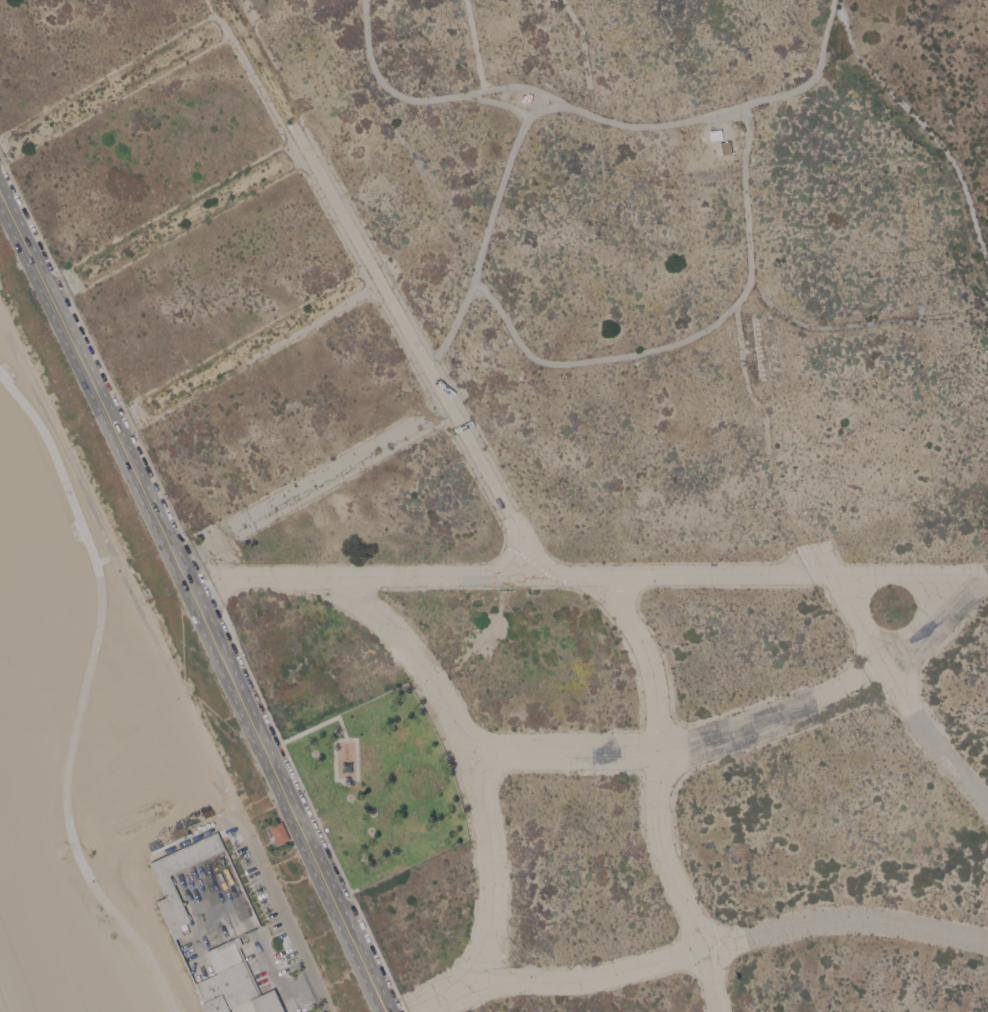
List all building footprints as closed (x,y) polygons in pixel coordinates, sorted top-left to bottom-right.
[(529,93),(530,99),(520,101),(519,94),(529,93)] [(709,140),(707,130),(720,129),(721,138),(709,140)] [(730,152),(721,154),(719,142),(728,140),(730,152)] [(269,826),(281,820),(290,838),(277,844),(269,826)] [(218,830),(226,848),(170,874),(191,920),(180,925),(151,861),(170,853),(218,830)] [(274,988),(286,1011),(257,1011),(251,998),(229,1008),(231,1011),(205,1011),(201,1003),(204,1001),(195,982),(218,972),(208,949),(212,947),(239,935),(243,943),(240,945),(262,993),(274,988)]
